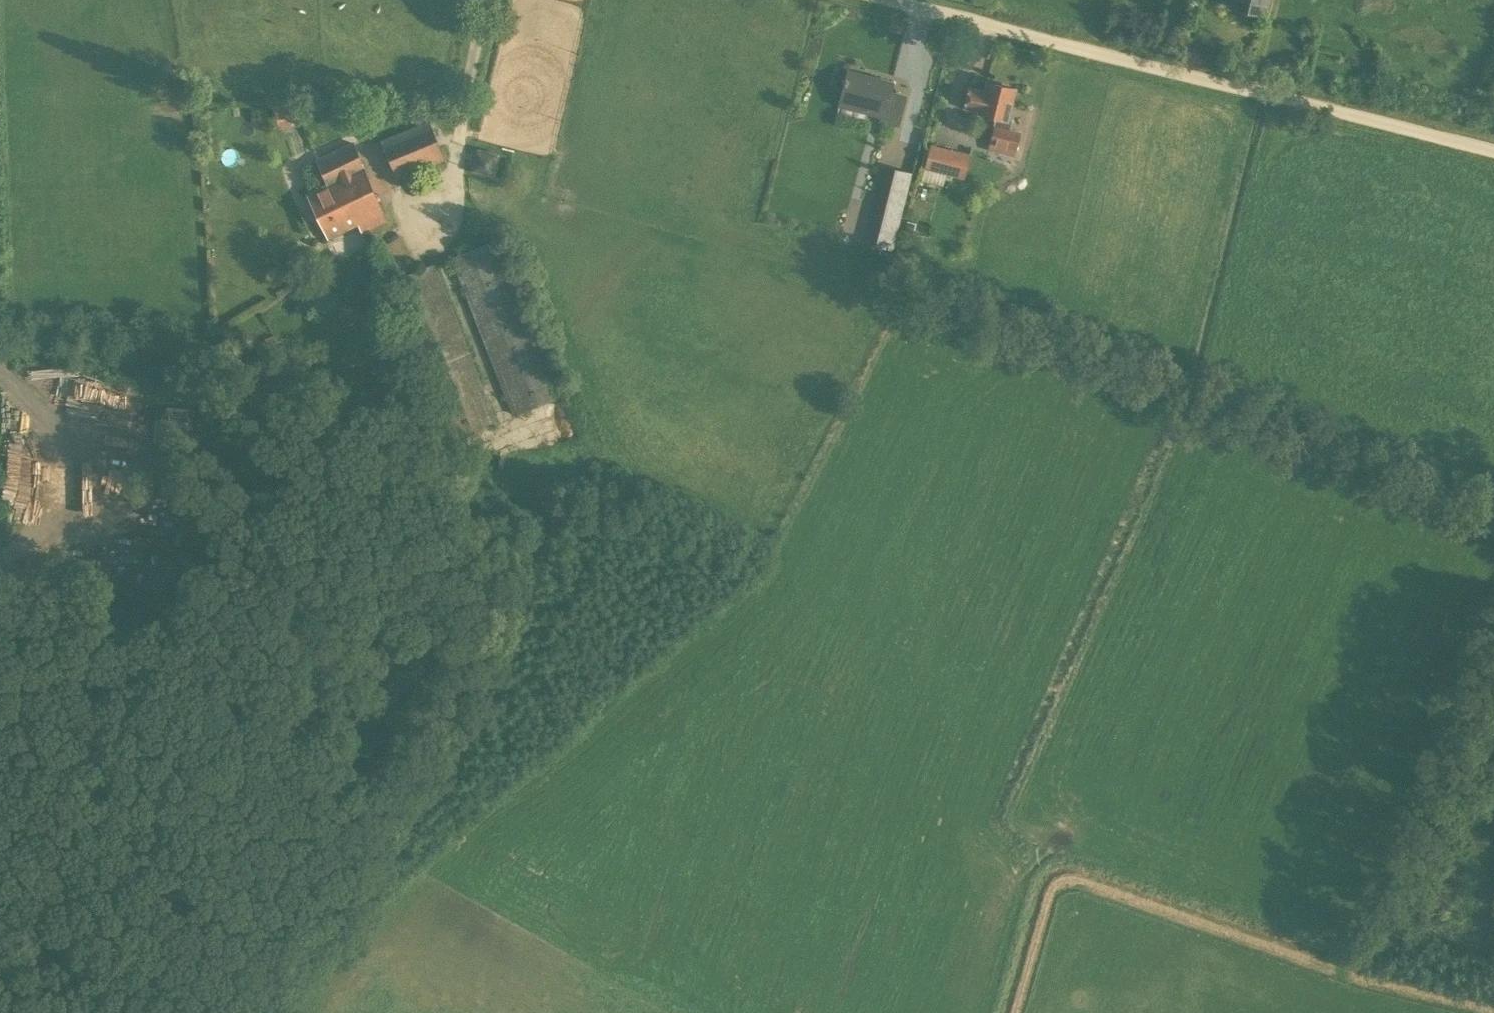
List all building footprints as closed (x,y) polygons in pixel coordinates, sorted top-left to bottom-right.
[(1229,7),(1264,15),(1267,0),(1231,0),(1229,7)] [(839,105),(881,116),(879,121),(898,126),(907,95),(890,91),(892,83),(873,78),(872,81),(847,74),(839,105)] [(985,92),(971,88),(965,110),(982,115),(995,118),(987,150),(1013,157),(1020,131),(1010,128),(1012,119),(1007,118),(1014,89),(992,84),(987,82),(985,92)] [(384,148),(393,170),(438,152),(430,131),(384,148)] [(307,194),(321,226),(343,217),(340,210),(347,207),(343,197),(349,194),(344,181),(365,172),(353,144),(317,160),(327,185),(307,194)] [(930,144),(921,179),(943,185),(946,174),(964,179),(970,154),(930,144)] [(500,153),(476,147),(470,172),(494,178),(500,153)] [(438,152),(393,170),(399,185),(445,168),(438,152)] [(882,207),(902,212),(911,173),(892,168),(882,207)] [(343,217),(321,226),(326,238),(359,223),(362,231),(386,220),(365,172),(344,181),(349,194),(343,197),(347,207),(340,210),(343,217)] [(502,237),(450,257),(512,416),(564,395),(502,237)] [(435,263),(381,284),(445,445),(497,423),(435,263)] [(156,420),(156,373),(87,374),(87,368),(50,368),(50,387),(63,387),(63,381),(55,381),(55,373),(78,373),(78,381),(101,381),(102,420),(156,420)] [(185,509),(121,508),(121,541),(184,542),(185,509)]
